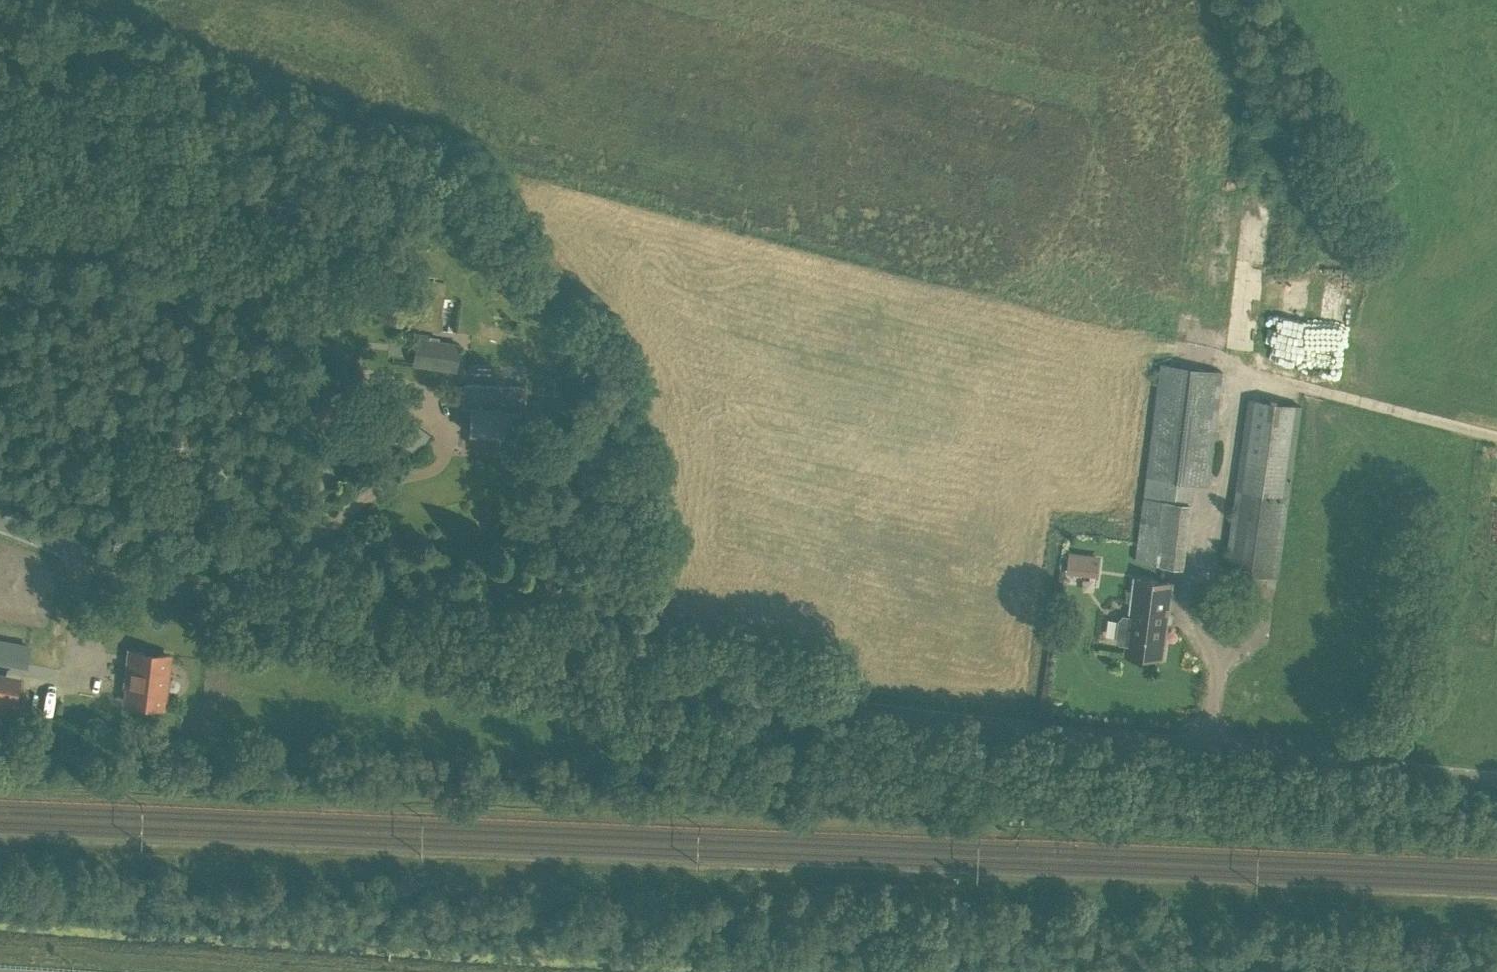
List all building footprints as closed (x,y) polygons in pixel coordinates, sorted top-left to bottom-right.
[(455,371),(462,329),(440,325),(438,336),(417,332),(412,364),(455,371)] [(1161,364),(1147,477),(1137,560),(1183,566),(1194,482),(1208,484),(1222,372),(1161,364)] [(523,431),(524,412),(499,411),(499,406),(504,403),(504,385),(463,384),(463,402),(470,402),(469,437),(500,438),(501,431),(523,431)] [(1278,577),(1304,407),(1252,399),(1226,569),(1278,577)] [(431,433),(395,408),(381,429),(416,454),(431,433)] [(1070,553),(1068,572),(1099,576),(1101,556),(1070,553)] [(1162,658),(1172,585),(1134,579),(1127,628),(1122,627),(1122,643),(1125,644),(1124,653),(1162,658)] [(28,668),(32,644),(0,639),(0,663),(28,668)] [(169,655),(133,651),(127,703),(163,707),(169,655)] [(16,690),(0,687),(0,712),(12,714),(16,690)]
